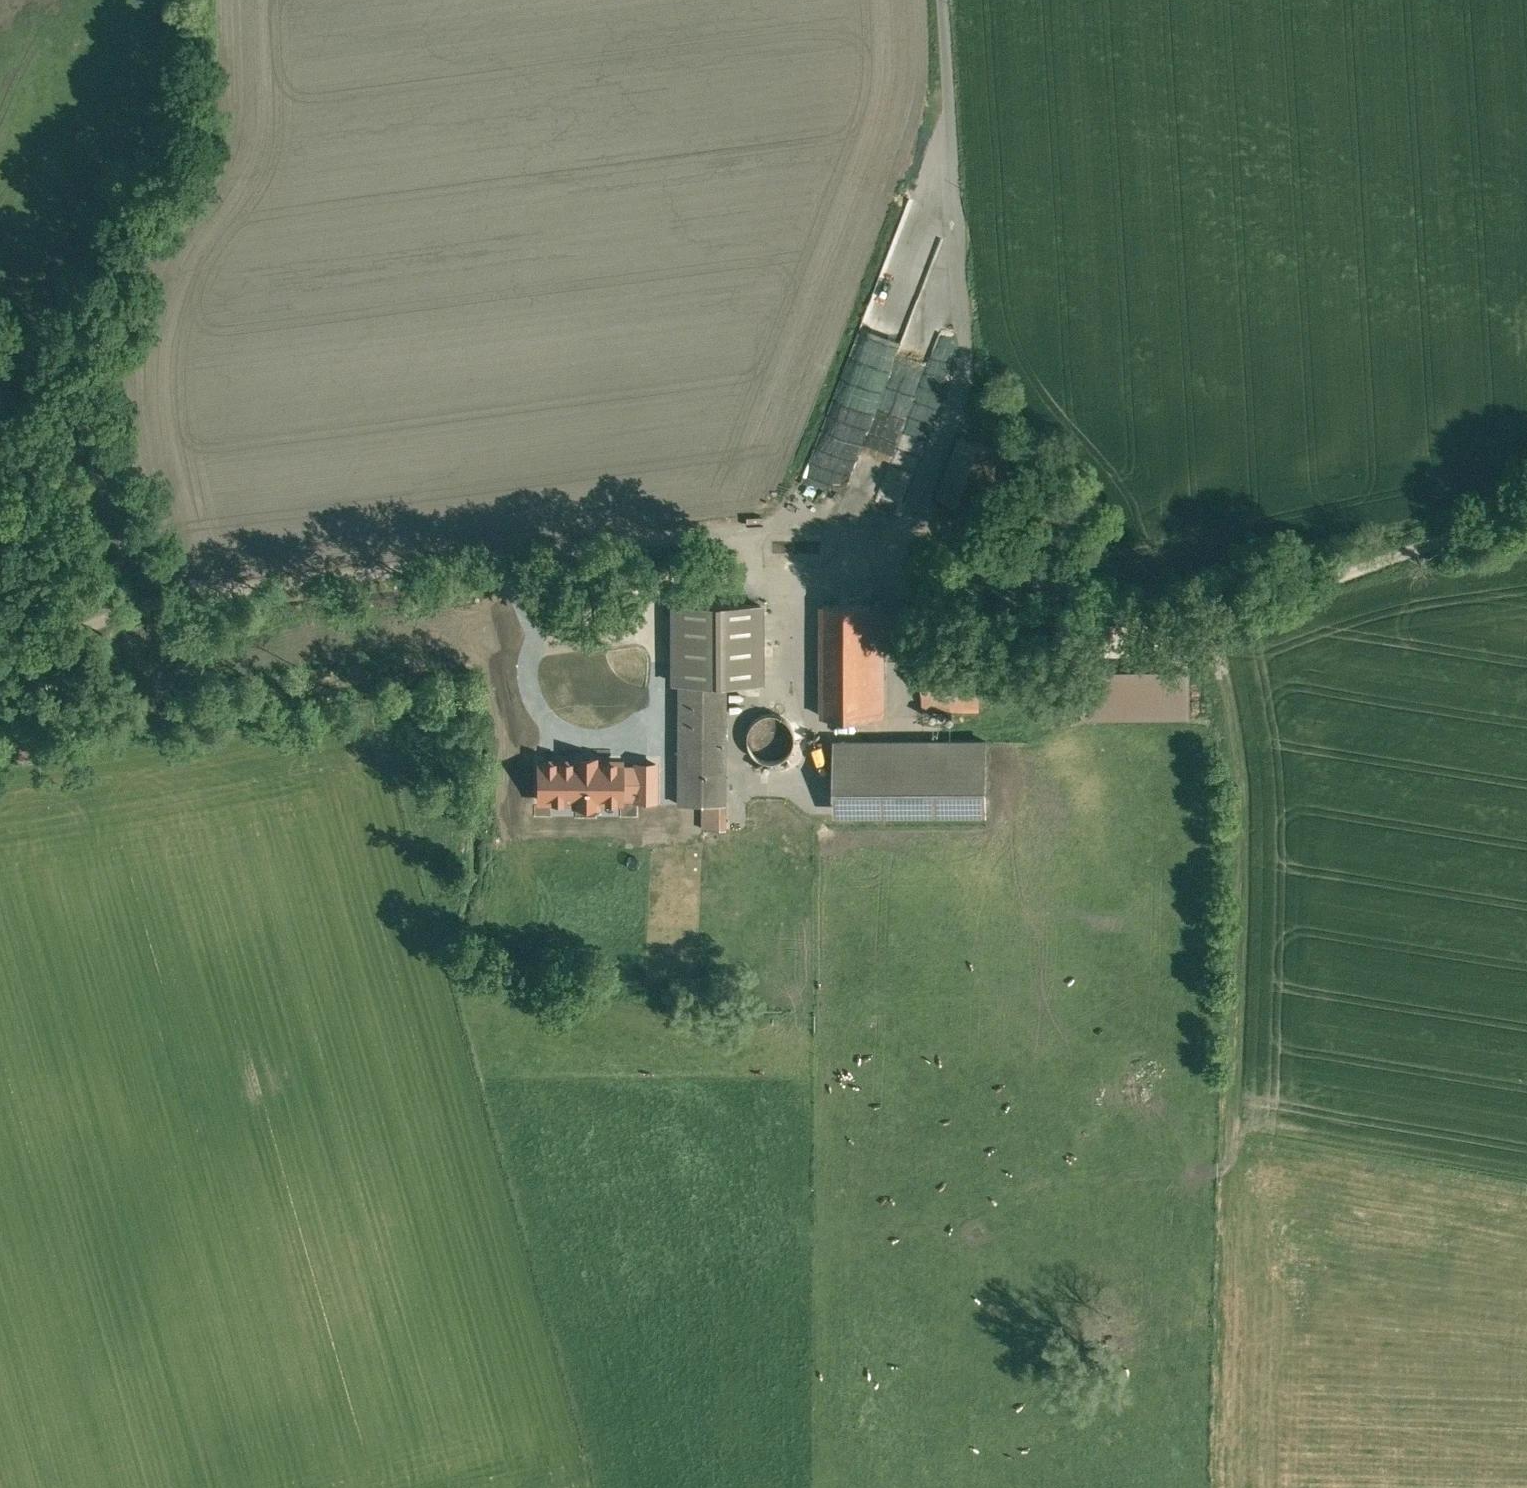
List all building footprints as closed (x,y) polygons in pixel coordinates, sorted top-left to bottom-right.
[(905,342),(941,232),(920,225),(910,255),(908,254),(902,271),(894,268),(883,300),(893,304),(883,334),(905,342)] [(1001,449),(963,435),(942,495),(974,507),(990,513),(1012,453),(1001,449)] [(760,604),(674,604),(674,678),(680,678),(680,804),(703,804),(724,804),(724,682),(760,682),(760,604)] [(884,604),(824,604),(824,716),(884,716),(884,604)] [(610,650),(568,658),(576,696),(616,688),(617,693),(651,686),(644,648),(611,654),(610,650)] [(980,670),(923,669),(923,706),(979,707),(980,670)] [(748,718),(750,761),(794,759),(791,716),(748,718)] [(987,740),(836,741),(836,813),(987,813),(987,740)] [(659,758),(537,758),(537,802),(659,802),(659,758)] [(703,804),(703,826),(724,826),(724,804),(703,804)]
